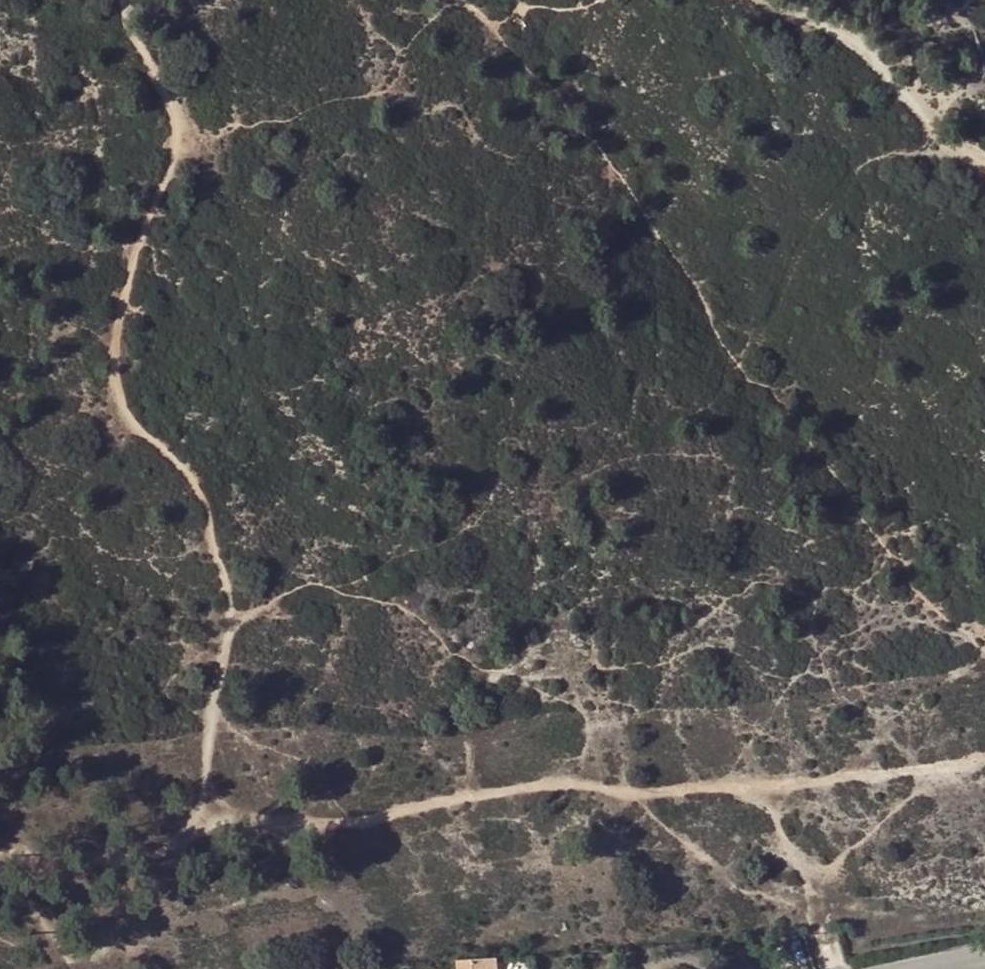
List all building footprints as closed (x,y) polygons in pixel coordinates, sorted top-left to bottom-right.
[(469,958),(470,968),(493,968),(494,968),(494,956),(469,958)] [(454,959),(455,968),(470,968),(469,958),(454,959)]
